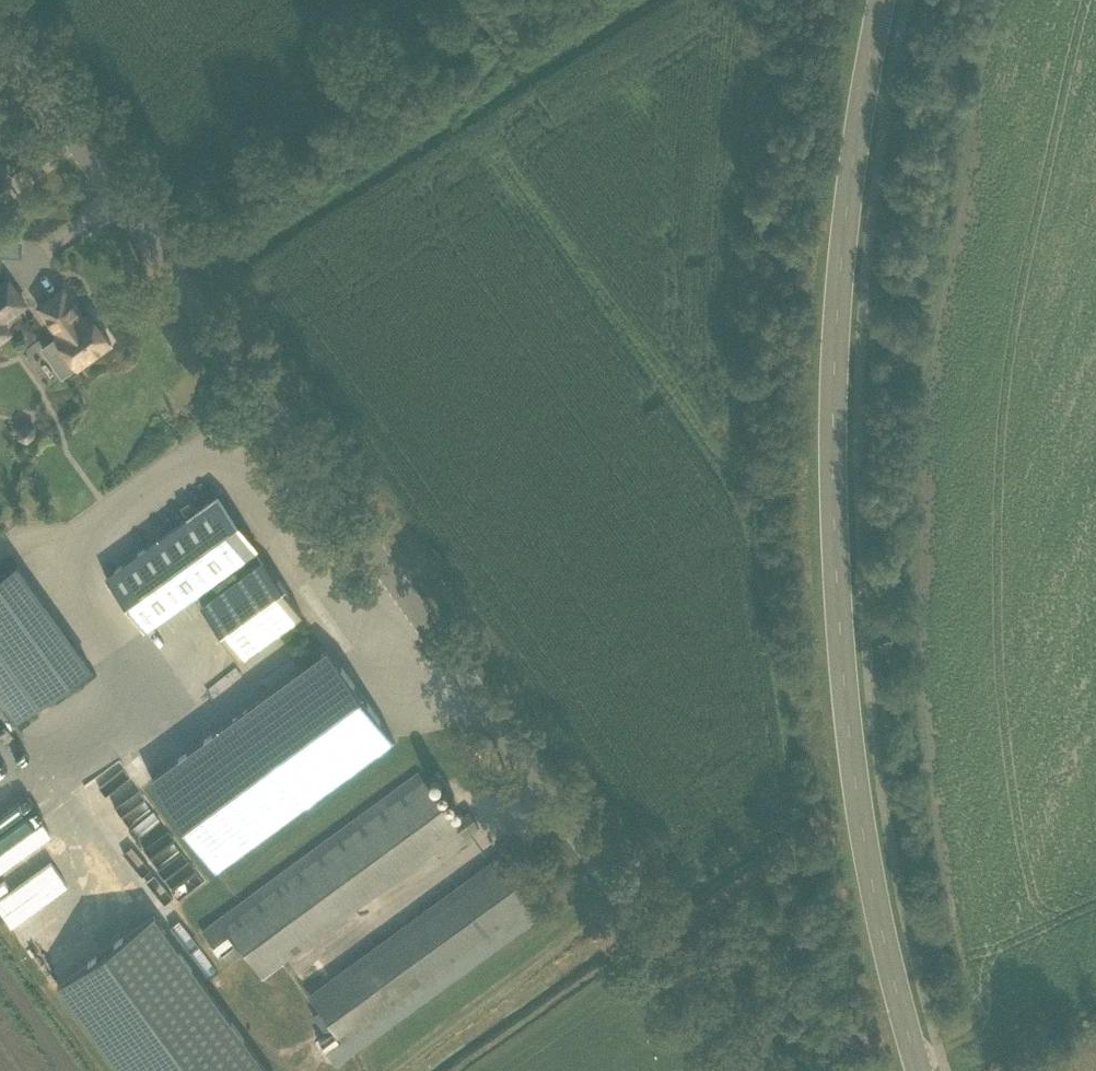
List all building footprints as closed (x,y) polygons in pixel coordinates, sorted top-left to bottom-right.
[(8,274),(0,280),(0,342),(13,332),(6,321),(29,303),(8,274)] [(45,299),(38,305),(55,329),(58,327),(61,331),(55,335),(41,345),(63,376),(77,366),(93,354),(111,342),(89,311),(83,315),(63,287),(45,299)] [(106,576),(144,629),(256,548),(218,495),(106,576)] [(263,558),(200,604),(239,658),(302,612),(263,558)] [(0,576),(0,701),(14,721),(89,666),(16,565),(0,576)] [(328,649),(155,775),(220,864),(393,737),(328,649)] [(33,815),(6,776),(0,780),(0,838),(33,815)] [(226,923),(208,937),(228,965),(246,951),(263,974),(281,960),(460,830),(463,835),(478,823),(469,811),(455,821),(424,779),(241,913),(226,923)] [(180,837),(141,863),(149,876),(188,850),(180,837)] [(55,897),(41,878),(62,863),(48,843),(9,869),(0,856),(0,912),(10,928),(55,897)] [(307,996),(344,1047),(534,907),(497,857),(307,996)] [(168,877),(182,895),(204,877),(190,860),(168,877)] [(56,984),(120,1070),(269,1070),(204,982),(153,913),(56,984)]
